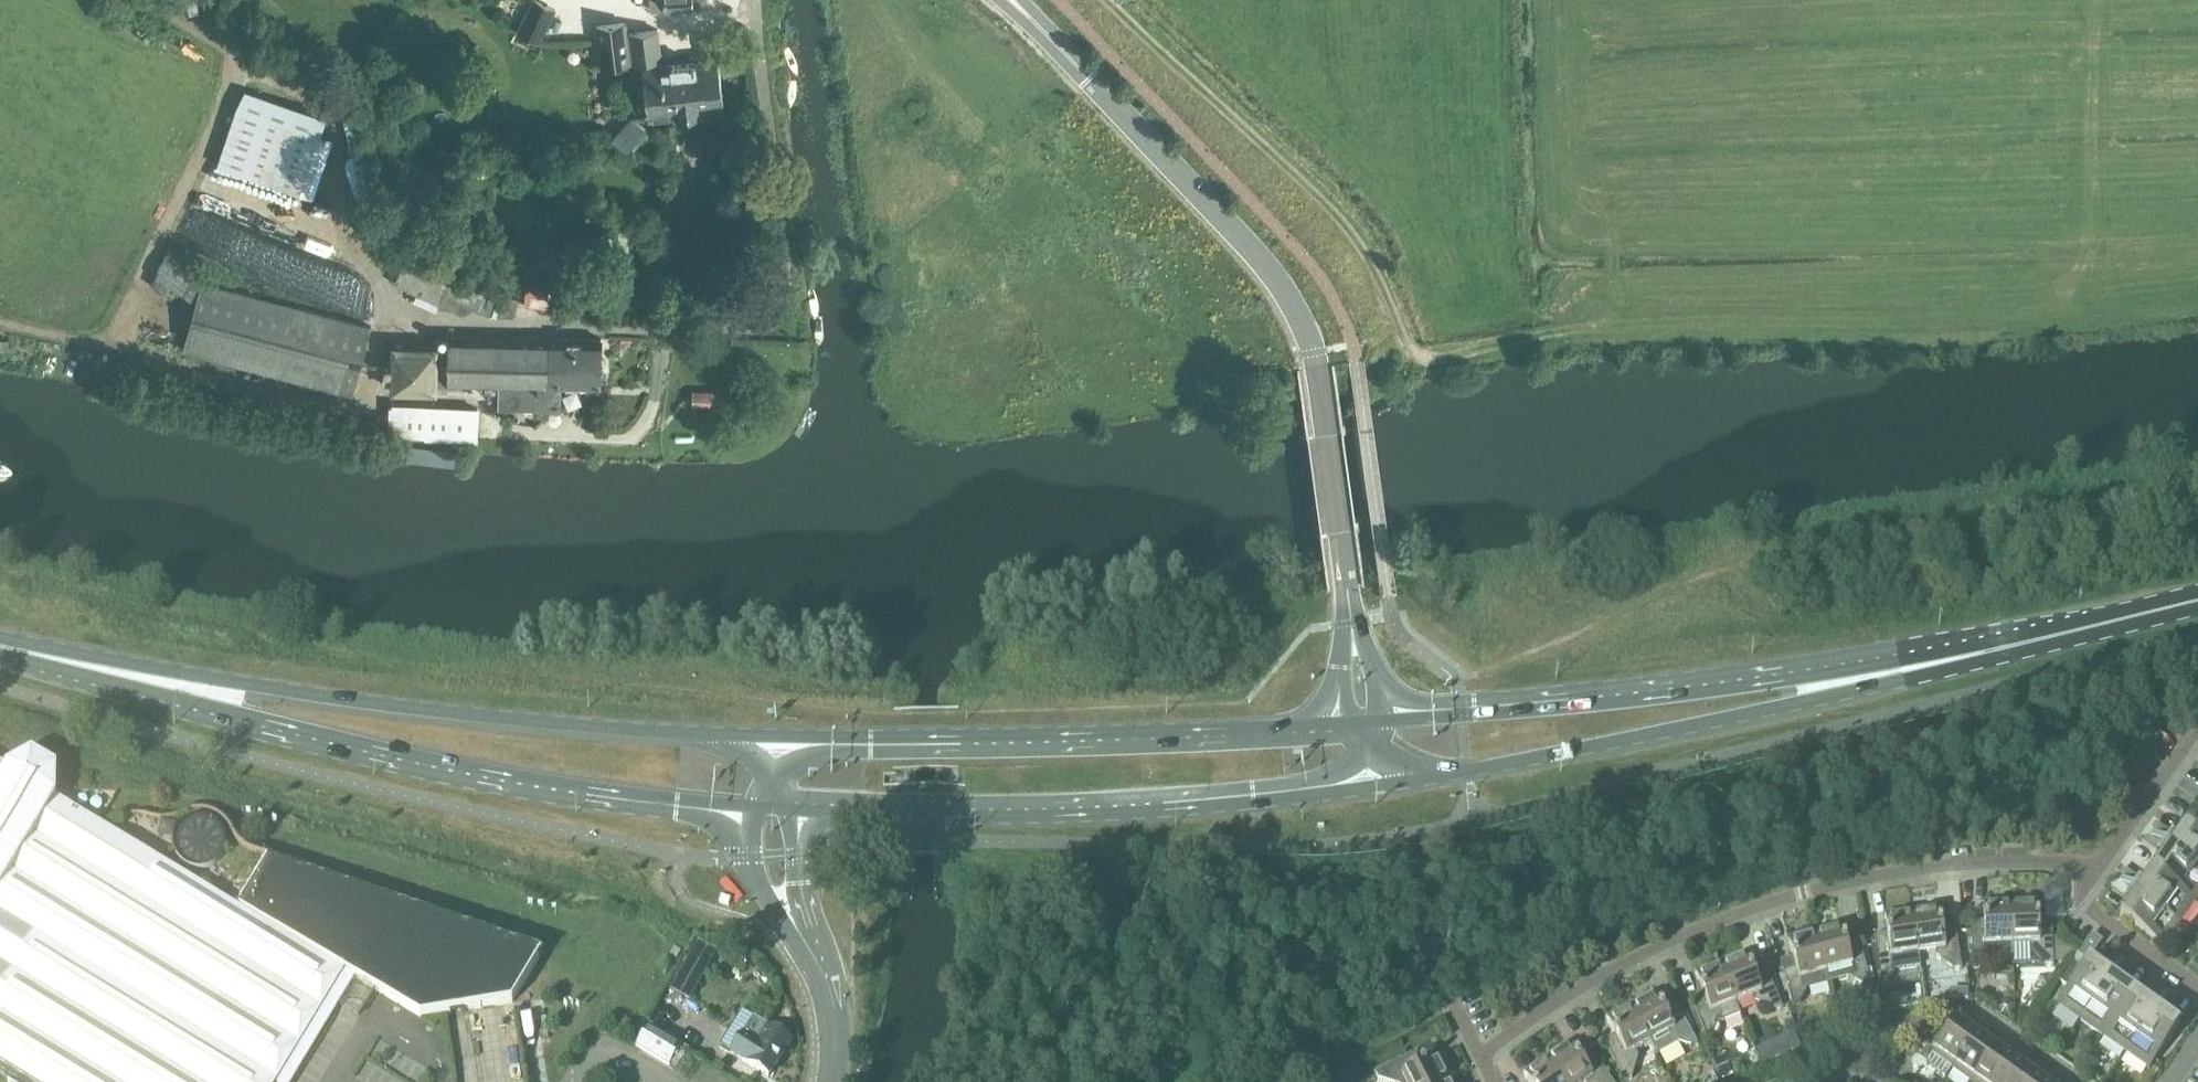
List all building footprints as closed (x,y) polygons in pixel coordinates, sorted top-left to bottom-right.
[(558,8),(543,0),(535,0),(521,29),(541,39),(558,8)] [(652,9),(670,7),(697,4),(697,0),(651,0),(652,9)] [(604,62),(634,59),(630,18),(601,21),(604,62)] [(636,59),(663,56),(659,27),(633,29),(636,59)] [(679,112),(705,110),(705,108),(725,106),(720,58),(645,65),(649,113),(678,110),(679,112)] [(304,194),(328,118),(247,92),(223,168),(304,194)] [(362,126),(349,128),(352,151),(365,149),(362,126)] [(367,207),(379,200),(382,198),(371,173),(363,150),(349,154),(347,162),(354,184),(367,207)] [(385,266),(413,248),(382,199),(353,217),(385,266)] [(504,316),(512,296),(433,262),(434,259),(413,250),(399,281),(423,292),(420,299),(441,308),(444,301),(465,311),(482,307),(504,316)] [(553,292),(554,285),(532,282),(531,290),(529,305),(551,308),(553,292)] [(342,392),(360,324),(204,283),(186,351),(342,392)] [(524,405),(525,336),(450,334),(450,347),(395,344),(394,389),(439,389),(439,382),(507,384),(507,405),(524,405)] [(602,386),(603,337),(525,336),(524,405),(562,406),(562,385),(602,386)] [(722,391),(694,390),(693,405),(722,406),(722,391)] [(481,436),(482,407),(393,404),(392,433),(481,436)] [(30,1081),(278,1081),(346,970),(376,989),(422,1017),(448,1013),(513,1003),(541,955),(543,956),(544,954),(269,857),(238,908),(57,800),(57,770),(33,755),(26,760),(8,769),(0,765),(0,1064),(30,1081)] [(230,841),(230,835),(230,830),(228,824),(222,816),(218,812),(212,809),(203,807),(197,807),(192,809),(188,810),(183,814),(177,822),(174,828),(173,834),(175,844),(177,849),(181,854),(188,861),(195,863),(201,864),(207,863),(211,862),(218,859),(222,856),(228,847),(230,841)] [(2142,843),(2162,857),(2153,870),(2196,901),(2197,898),(2197,833),(2186,824),(2176,837),(2156,823),(2152,829),(2153,833),(2166,842),(2163,846),(2150,837),(2146,838),(2142,843)] [(2114,883),(2110,888),(2130,902),(2120,916),(2163,946),(2196,901),(2153,870),(2144,883),(2124,869),(2120,874),(2121,878),(2133,887),(2131,891),(2118,882),(2114,883)] [(2039,901),(2011,902),(2013,944),(2013,955),(2013,965),(2044,964),(2047,966),(2054,966),(2054,951),(2054,944),(2053,926),(2040,927),(2039,901)] [(1985,929),(1972,929),(1973,964),(1973,968),(1980,968),(1992,955),(2013,955),(2013,944),(2011,902),(1984,903),(1985,929)] [(1939,907),(1912,911),(1919,953),(1936,950),(1937,957),(1955,971),(1962,969),(1956,930),(1943,932),(1939,907)] [(1889,941),(1876,943),(1876,946),(1880,968),(1881,973),(1882,981),(1889,980),(1902,962),(1901,955),(1919,953),(1912,911),(1885,915),(1889,941)] [(1842,924),(1815,932),(1826,973),(1829,983),(1850,977),(1864,986),(1871,984),(1868,970),(1862,949),(1861,946),(1859,940),(1847,943),(1842,924)] [(1795,964),(1782,967),(1784,974),(1787,985),(1793,1005),(1800,1003),(1808,989),(1829,983),(1826,973),(1815,932),(1789,939),(1795,964)] [(2088,961),(2058,1004),(2103,1036),(2134,994),(2121,984),(2135,965),(2130,961),(2126,962),(2117,974),(2113,971),(2122,959),(2121,955),(2116,951),(2105,965),(2102,970),(2088,961)] [(1746,953),(1721,963),(1736,1003),(1753,996),(1755,1002),(1776,1011),(1783,1008),(1778,996),(1771,981),(1768,972),(1756,977),(1746,953)] [(2073,961),(2059,981),(2067,987),(2081,967),(2073,961)] [(1705,997),(1692,1002),(1695,1008),(1701,1024),(1704,1030),(1707,1039),(1714,1036),(1719,1024),(1741,1015),(1736,1003),(1721,963),(1695,974),(1705,997)] [(2134,994),(2103,1036),(2149,1069),(2180,1026),(2167,1017),(2181,997),(2175,993),(2171,994),(2162,1006),(2158,1004),(2167,991),(2166,987),(2161,983),(2147,1003),(2134,994)] [(1864,986),(1861,986),(1863,994),(1876,990),(1875,986),(1871,984),(1864,986)] [(1950,998),(1968,999),(1968,989),(1951,989),(1950,998)] [(1655,993),(1631,1006),(1651,1043),(1657,1054),(1678,1043),(1691,1047),(1698,1043),(1696,1040),(1689,1028),(1682,1014),(1676,1003),(1664,1009),(1655,993)] [(1607,1019),(1619,1041),(1607,1048),(1626,1081),(1632,1079),(1638,1057),(1635,1051),(1651,1043),(1631,1006),(1607,1019)] [(1934,1053),(1929,1060),(1930,1067),(1946,1078),(1953,1068),(1977,1034),(1965,1025),(1957,1020),(1953,1025),(1946,1020),(1930,1043),(1937,1048),(1934,1053)] [(668,1068),(681,1046),(648,1026),(635,1048),(668,1068)] [(789,1043),(762,1026),(753,1042),(742,1035),(730,1055),(768,1078),(789,1043)] [(1953,1068),(1972,1081),(1973,1081),(1997,1048),(1977,1034),(1953,1068)] [(1546,1058),(1563,1081),(1613,1081),(1594,1056),(1583,1063),(1569,1042),(1546,1058)] [(1973,1081),(2002,1081),(2016,1062),(1997,1048),(1973,1081)] [(1376,1073),(1379,1079),(1387,1081),(1448,1081),(1452,1080),(1440,1055),(1417,1067),(1411,1055),(1376,1073)] [(1524,1074),(1529,1081),(1563,1081),(1546,1058),(1524,1074)] [(2002,1081),(2031,1081),(2036,1076),(2016,1062),(2002,1081)]
